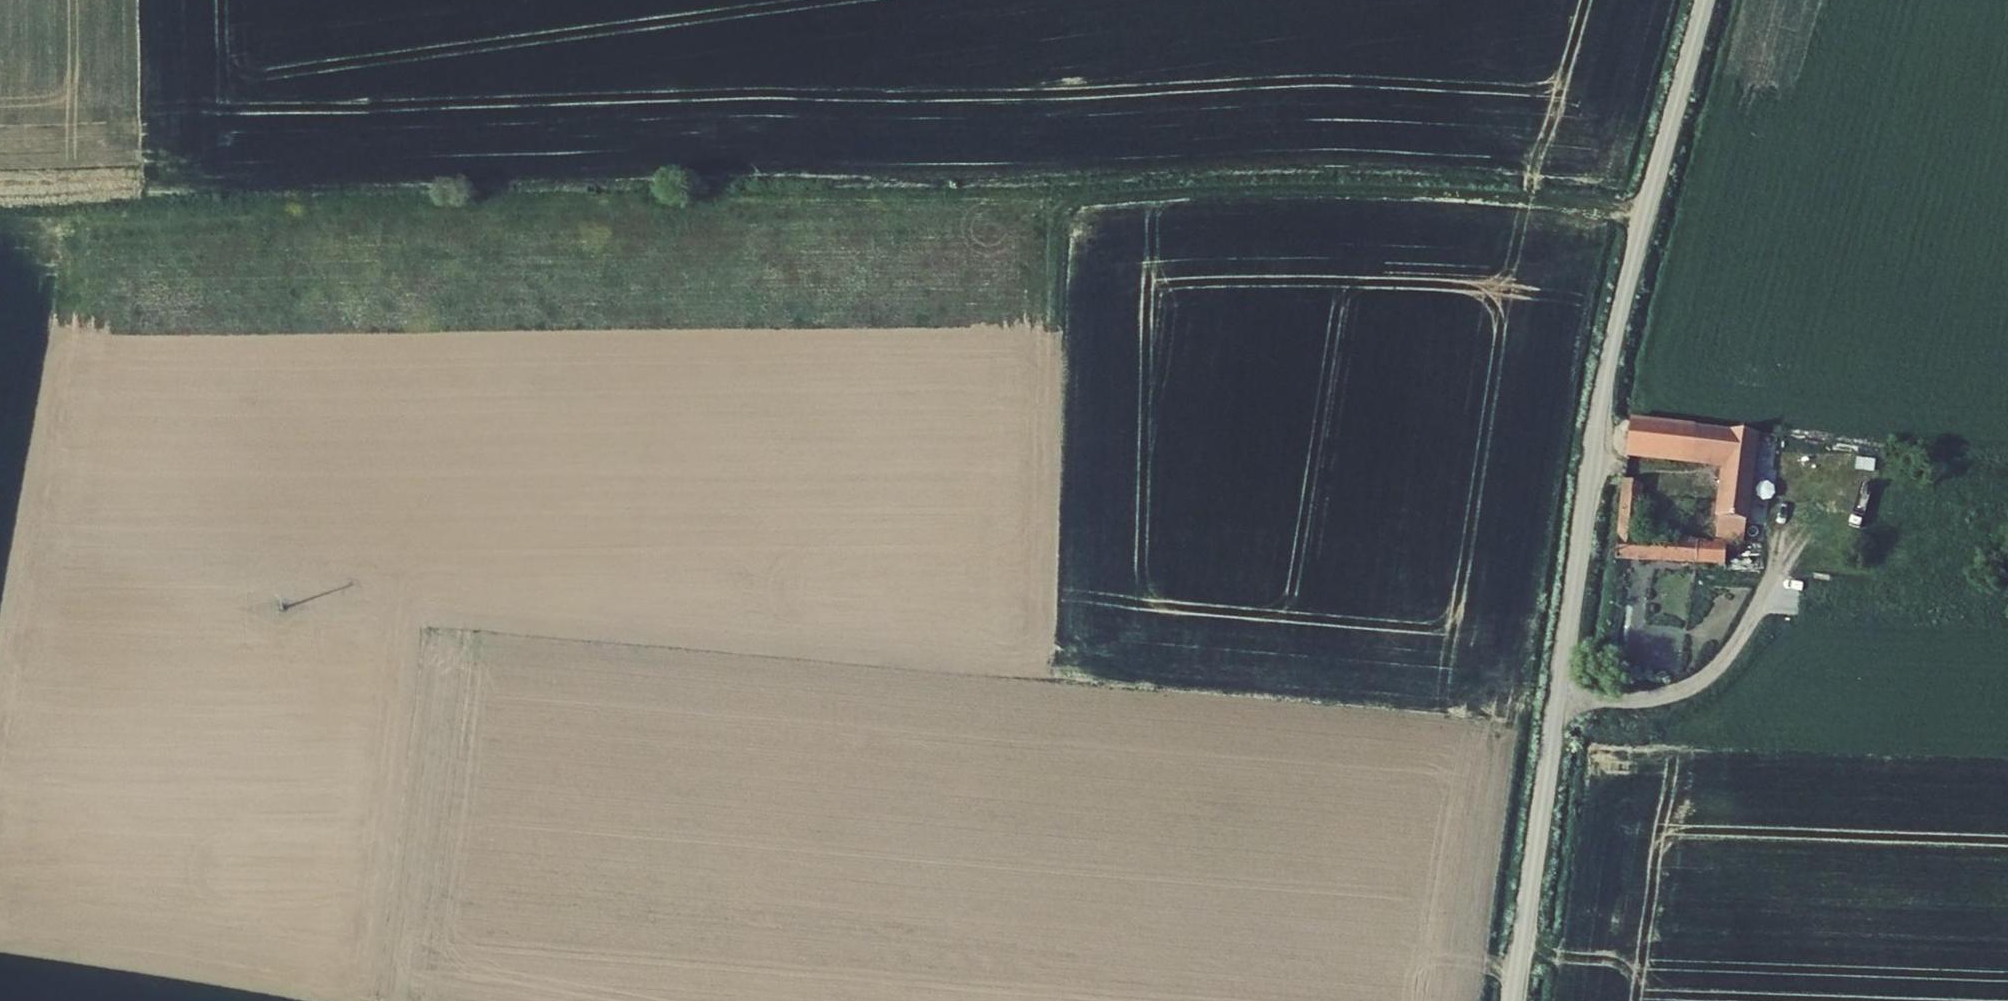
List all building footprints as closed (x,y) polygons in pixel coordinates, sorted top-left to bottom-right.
[(1638,462),(1734,472),(1731,526),(1753,528),(1761,443),(1736,439),(1736,446),(1708,443),(1710,437),(1641,430),(1638,462)] [(1654,493),(1632,492),(1625,546),(1650,548),(1654,493)] [(1753,528),(1731,526),(1729,555),(1756,556),(1758,529),(1753,528)] [(1650,548),(1625,546),(1623,567),(1728,575),(1729,555),(1650,548)]
